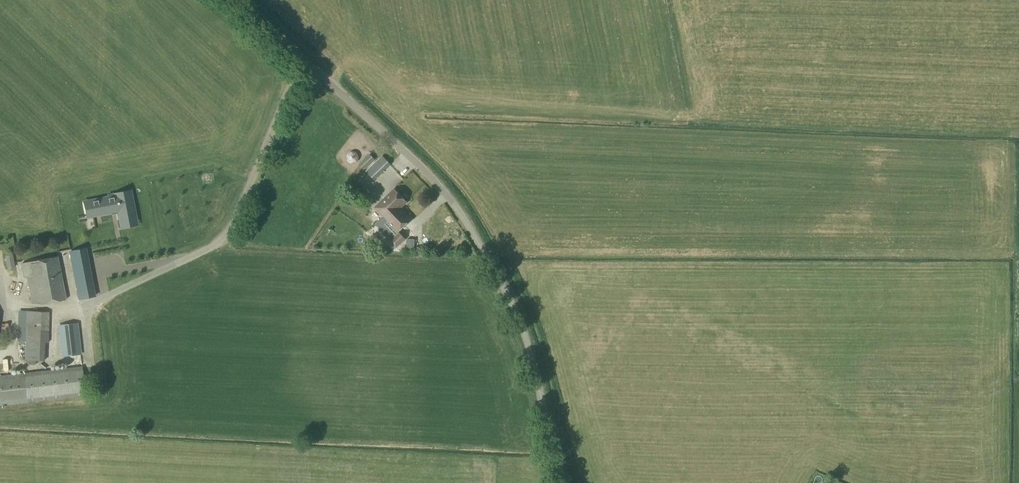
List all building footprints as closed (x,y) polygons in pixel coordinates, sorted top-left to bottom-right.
[(356,160),(358,149),(349,148),(347,158),(356,160)] [(369,155),(359,165),(364,170),(375,159),(370,154),(369,155)] [(374,180),(384,171),(391,164),(383,155),(366,171),(374,180)] [(138,189),(121,192),(122,194),(124,209),(127,226),(143,224),(138,189)] [(399,208),(400,208),(406,202),(394,190),(375,207),(383,216),(389,210),(392,213),(398,207),(399,208)] [(122,194),(90,199),(93,214),(124,209),(122,194)] [(410,219),(400,208),(399,208),(398,207),(392,213),(389,210),(383,216),(398,231),(410,219)] [(396,249),(406,239),(399,232),(389,241),(396,249)] [(84,265),(81,250),(69,252),(78,300),(95,296),(89,264),(84,265)] [(7,266),(14,262),(10,254),(4,258),(7,266)] [(66,299),(57,257),(21,264),(23,277),(26,277),(31,304),(40,302),(40,304),(66,299)] [(45,361),(45,346),(48,346),(49,312),(18,310),(17,342),(25,342),(24,361),(45,361)] [(62,357),(81,355),(77,323),(58,325),(62,357)] [(85,395),(82,367),(0,377),(0,405),(85,395)]
